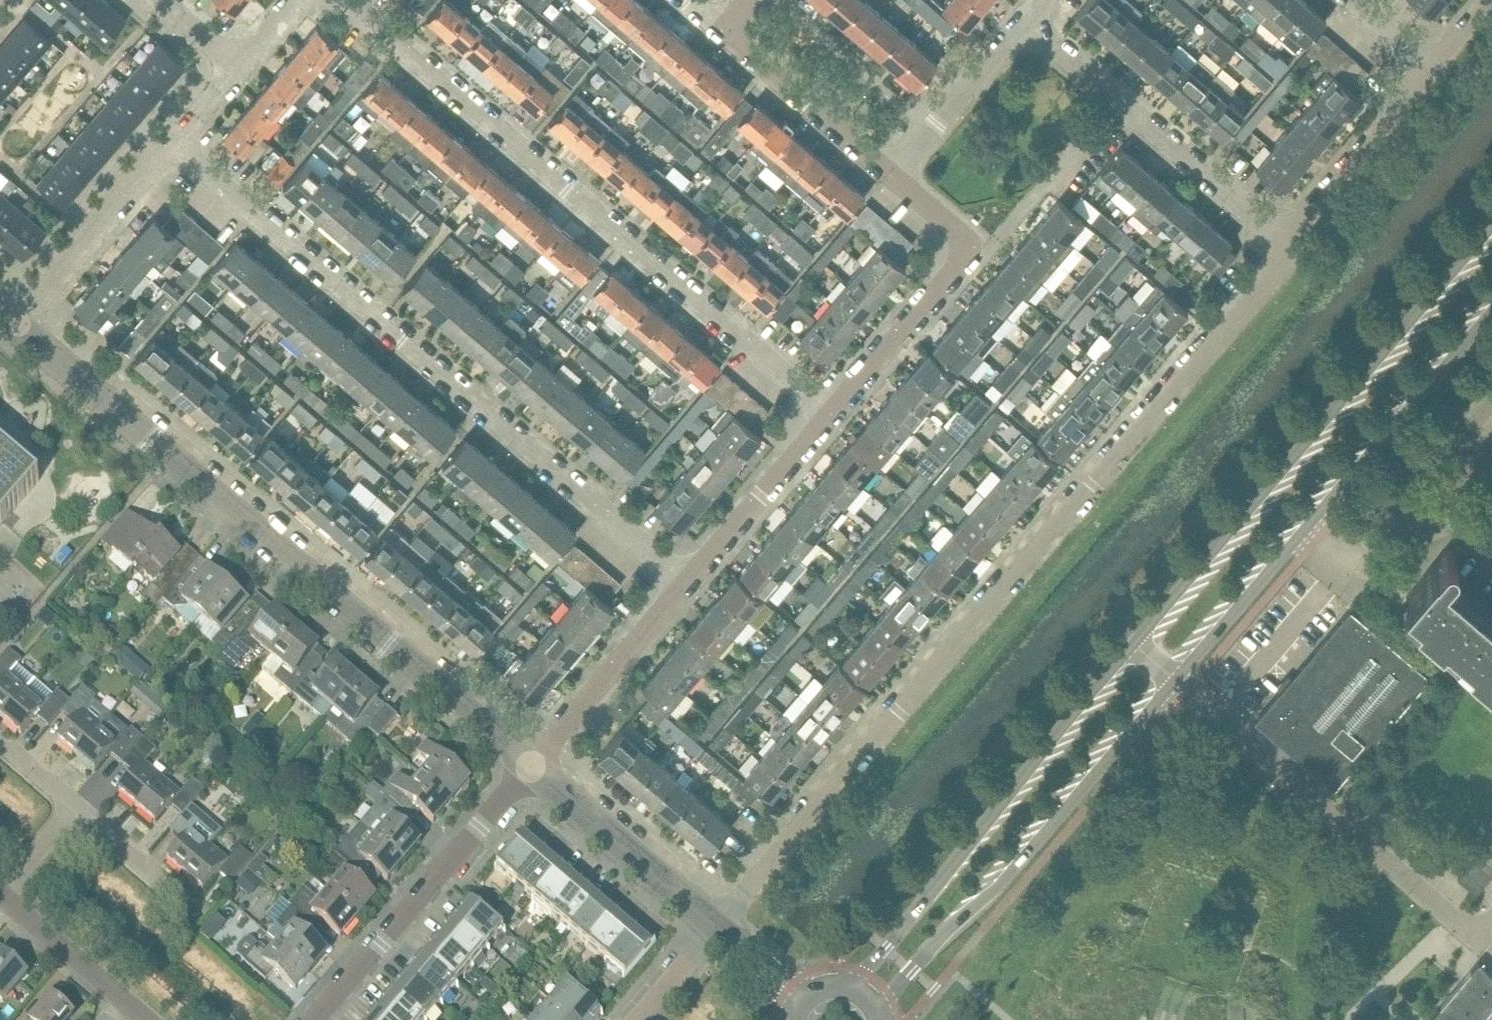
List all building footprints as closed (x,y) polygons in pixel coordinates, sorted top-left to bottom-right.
[(63,10),(72,0),(52,0),(63,10)] [(63,10),(84,27),(105,2),(104,0),(72,0),(63,10)] [(245,0),(220,0),(235,12),(245,0)] [(409,2),(423,14),(435,0),(411,0),(409,2)] [(448,0),(443,0),(427,18),(446,34),(463,14),(448,0)] [(539,11),(549,0),(538,0),(533,6),(539,11)] [(609,27),(632,0),(601,0),(599,3),(591,12),(609,27)] [(637,0),(632,0),(609,27),(627,43),(652,13),(637,0)] [(825,9),(832,0),(814,0),(825,9)] [(864,0),(832,0),(825,9),(843,24),(864,0)] [(864,0),(843,24),(861,40),(882,16),(864,0)] [(967,28),(983,10),(972,0),(948,0),(942,7),(967,28)] [(983,10),(991,0),(972,0),(983,10)] [(1121,0),(1088,0),(1077,14),(1095,30),(1121,0)] [(1128,0),(1121,0),(1095,30),(1113,45),(1134,21),(1142,12),(1128,0)] [(1178,0),(1166,0),(1163,3),(1174,13),(1178,9),(1176,7),(1180,2),(1178,0)] [(1279,0),(1247,0),(1242,5),(1261,21),(1279,0)] [(1261,21),(1279,37),(1308,3),(1304,0),(1279,0),(1261,21)] [(1446,0),(1414,0),(1433,16),(1446,0)] [(104,45),(126,19),(105,2),(84,27),(104,45)] [(1178,9),(1174,13),(1184,21),(1191,28),(1199,19),(1191,12),(1180,2),(1176,7),(1178,9)] [(1298,52),(1326,19),(1308,3),(1279,37),(1298,52)] [(513,16),(519,21),(529,10),(523,5),(513,16)] [(926,17),(937,26),(944,17),(934,8),(926,17)] [(536,16),(529,10),(519,21),(526,27),(536,16)] [(551,21),(569,37),(579,26),(561,10),(551,21)] [(1211,21),(1223,30),(1226,26),(1225,24),(1228,20),(1219,12),(1211,21)] [(645,58),(653,49),(670,29),(652,13),(627,43),(645,58)] [(482,29),(463,14),(446,34),(464,49),(482,29)] [(882,16),(861,40),(879,56),(900,31),(882,16)] [(57,17),(52,24),(63,33),(68,27),(57,17)] [(944,17),(937,26),(947,34),(954,25),(944,17)] [(8,39),(34,61),(51,40),(26,18),(8,39)] [(464,49),(482,65),(508,35),(490,19),(482,29),(464,49)] [(1226,26),(1223,30),(1232,39),(1240,30),(1240,29),(1229,21),(1228,20),(1225,24),(1226,26)] [(1134,21),(1113,45),(1132,61),(1153,36),(1134,21)] [(318,26),(302,45),(331,70),(347,51),(318,26)] [(585,31),(579,26),(569,37),(576,42),(585,31)] [(1199,35),(1210,43),(1214,39),(1213,38),(1217,34),(1207,26),(1199,35)] [(689,44),(670,29),(653,49),(645,58),(644,60),(662,76),(689,44)] [(919,47),(900,31),(879,56),(898,71),(919,47)] [(1312,57),(1316,60),(1333,41),(1323,32),(1291,70),(1297,75),(1312,57)] [(1236,50),(1217,34),(1213,38),(1214,39),(1210,43),(1208,45),(1227,61),(1236,50)] [(526,50),(508,35),(482,65),(500,80),(526,50)] [(549,47),(556,52),(565,41),(558,35),(549,47)] [(1153,36),(1132,61),(1150,76),(1171,52),(1153,36)] [(1240,45),(1259,62),(1263,57),(1261,55),(1265,51),(1248,36),(1240,45)] [(16,81),(34,61),(8,39),(0,48),(0,67),(16,81)] [(1342,48),(1333,41),(1316,60),(1325,68),(1342,48)] [(160,43),(142,63),(168,85),(185,65),(160,43)] [(680,91),(689,80),(707,60),(689,44),(662,76),(680,91)] [(316,88),(331,70),(302,45),(286,63),(316,88)] [(916,87),(937,63),(919,47),(898,71),(916,87)] [(605,68),(614,57),(615,57),(605,48),(595,59),(605,68)] [(1334,74),(1335,75),(1351,56),(1342,48),(1325,68),(1326,69),(1334,75),(1334,74)] [(544,66),(526,50),(500,80),(518,96),(544,66)] [(131,66),(137,59),(128,51),(122,58),(131,66)] [(1276,60),(1265,51),(1261,55),(1263,57),(1259,62),(1268,70),(1276,60)] [(1171,52),(1150,76),(1168,92),(1189,67),(1171,52)] [(592,64),(582,56),(564,77),(574,85),(592,64)] [(614,57),(605,68),(623,83),(640,64),(631,56),(623,66),(621,64),(621,63),(614,57)] [(1360,64),(1351,56),(1335,75),(1344,82),(1360,64)] [(1236,66),(1246,75),(1247,75),(1251,71),(1249,69),(1253,65),(1244,57),(1236,66)] [(1189,67),(1168,92),(1186,108),(1216,74),(1197,58),(1189,67)] [(365,59),(345,82),(356,92),(376,69),(365,59)] [(698,107),(707,96),(725,75),(707,60),(689,80),(680,91),(698,107)] [(142,63),(125,83),(150,105),(168,85),(142,63)] [(286,63),(271,81),(291,99),(301,108),(310,97),(317,89),(316,88),(286,63)] [(1360,64),(1344,82),(1354,91),(1369,72),(1360,64)] [(1265,91),(1273,82),(1253,65),(1249,69),(1251,71),(1247,75),(1265,91)] [(47,73),(39,66),(33,75),(40,81),(47,73)] [(535,110),(561,80),(544,66),(518,96),(535,110)] [(16,81),(0,67),(0,100),(16,81)] [(1281,93),(1297,75),(1291,70),(1275,88),(1281,93)] [(399,88),(381,72),(363,93),(382,109),(399,88)] [(1216,74),(1186,108),(1205,123),(1226,99),(1234,89),(1216,74)] [(1334,75),(1318,93),(1346,117),(1353,109),(1356,112),(1364,103),(1361,99),(1362,98),(1354,91),(1344,82),(1335,75),(1334,74),(1334,75)] [(743,91),(725,75),(707,96),(726,112),(743,91)] [(598,89),(605,95),(615,84),(608,78),(598,89)] [(571,88),(561,80),(535,110),(537,112),(540,109),(548,115),(571,88)] [(271,81),(255,99),(276,117),(291,99),(271,81)] [(345,82),(339,89),(342,91),(351,98),(356,92),(345,82)] [(635,93),(642,99),(651,88),(645,82),(635,93)] [(125,83),(107,103),(133,125),(150,105),(125,83)] [(621,89),(615,84),(605,95),(611,101),(621,89)] [(417,104),(399,88),(382,109),(400,124),(417,104)] [(669,103),(651,88),(642,99),(660,114),(669,103)] [(1275,88),(1260,106),(1266,111),(1281,93),(1275,88)] [(594,108),(575,92),(549,123),(568,139),(590,113),(594,108)] [(1318,93),(1303,111),(1330,135),(1346,117),(1318,93)] [(701,150),(710,158),(740,124),(757,138),(774,118),(756,102),(753,105),(745,98),(719,128),(701,150)] [(260,135),(276,117),(255,99),(239,117),(260,135)] [(1226,99),(1205,123),(1223,139),(1244,115),(1226,99)] [(107,103),(90,123),(116,146),(133,125),(107,103)] [(660,114),(678,130),(687,119),(669,103),(660,114)] [(391,134),(409,150),(435,119),(417,104),(400,124),(391,134)] [(1250,130),(1266,111),(1260,106),(1244,125),(1250,130)] [(590,113),(568,139),(586,154),(603,134),(608,128),(611,125),(593,109),(590,113)] [(634,120),(641,126),(651,115),(644,109),(634,120)] [(1315,153),(1330,135),(1303,111),(1287,130),(1315,153)] [(314,118),(325,128),(331,121),(320,112),(314,118)] [(692,113),(687,119),(678,130),(696,146),(711,129),(692,113)] [(659,142),(669,130),(651,115),(641,126),(659,142)] [(346,138),(352,143),(362,132),(343,116),(334,127),(346,138)] [(270,143),(260,135),(239,117),(224,136),(254,162),(270,143)] [(314,118),(298,136),(310,146),(325,128),(314,118)] [(774,118),(757,138),(750,147),(768,162),(792,133),(774,118)] [(453,135),(435,119),(409,150),(427,165),(453,135)] [(116,146),(90,123),(73,144),(98,166),(116,146)] [(603,134),(586,154),(604,170),(621,149),(629,140),(621,134),(611,125),(608,128),(603,134)] [(1228,143),(1234,148),(1250,130),(1244,125),(1228,143)] [(1299,172),(1315,153),(1287,130),(1271,148),(1299,172)] [(65,149),(71,142),(60,132),(54,139),(65,149)] [(337,153),(344,144),(330,132),(322,141),(337,153)] [(369,137),(362,132),(352,143),(359,149),(369,137)] [(785,178),(810,149),(792,133),(768,162),(767,163),(785,178)] [(445,182),(454,171),(472,151),(453,135),(427,165),(445,182)] [(671,151),(677,157),(687,146),(680,140),(671,151)] [(283,154),(294,164),(310,146),(303,141),(294,152),(289,147),(283,154)] [(73,144),(55,164),(81,186),(98,166),(73,144)] [(693,151),(687,146),(677,157),(684,163),(693,151)] [(1100,171),(1119,187),(1140,163),(1121,147),(1100,171)] [(1255,167),(1283,190),(1299,172),(1271,148),(1255,167)] [(640,165),(621,149),(604,170),(611,176),(610,181),(618,188),(622,185),(640,165)] [(803,194),(828,164),(810,149),(785,178),(803,194)] [(472,151),(454,171),(445,182),(463,197),(472,186),(490,166),(472,151)] [(359,172),(366,163),(353,152),(346,161),(359,172)] [(49,160),(41,153),(36,160),(44,166),(49,160)] [(283,154),(267,173),(278,183),(294,164),(283,154)] [(392,157),(382,169),(388,174),(398,163),(392,157)] [(283,187),(301,202),(324,175),(306,160),(283,187)] [(737,161),(727,172),(734,178),(743,167),(737,161)] [(335,163),(324,175),(301,202),(320,218),(343,191),(332,182),(343,169),(335,163)] [(381,176),(366,163),(359,172),(373,184),(381,176)] [(405,168),(398,163),(388,174),(407,190),(417,179),(405,168)] [(1158,178),(1140,163),(1119,187),(1138,203),(1158,178)] [(81,186),(55,164),(38,184),(63,206),(81,186)] [(821,210),(847,180),(828,164),(803,194),(821,210)] [(649,173),(640,165),(622,185),(640,201),(664,173),(656,165),(649,173)] [(483,210),(508,182),(490,166),(472,186),(482,194),(472,206),(480,213),(483,210)] [(707,183),(714,188),(723,177),(717,171),(707,183)] [(664,173),(640,201),(658,216),(682,188),(664,173)] [(730,183),(723,177),(714,188),(720,194),(730,183)] [(11,178),(2,188),(8,193),(17,183),(11,178)] [(1130,212),(1148,228),(1177,194),(1158,178),(1138,203),(1130,212)] [(847,180),(821,210),(831,218),(839,209),(847,216),(865,196),(847,180)] [(501,226),(526,197),(508,182),(483,210),(480,213),(498,229),(501,226)] [(396,203),(403,195),(390,183),(382,192),(396,203)] [(757,198),(764,203),(773,192),(766,186),(757,198)] [(428,188),(418,200),(425,205),(434,194),(428,188)] [(700,204),(682,188),(658,216),(676,232),(700,204)] [(320,218),(338,234),(361,207),(343,191),(320,218)] [(779,198),(773,192),(764,203),(770,209),(779,198)] [(1083,193),(1082,192),(1072,204),(1091,220),(1099,211),(1081,195),(1083,193)] [(434,194),(425,205),(431,211),(441,199),(434,194)] [(1195,210),(1177,194),(1148,228),(1155,234),(1163,225),(1174,234),(1195,210)] [(36,201),(30,195),(22,204),(28,210),(36,201)] [(417,207),(403,195),(396,203),(410,216),(417,207)] [(26,215),(5,197),(0,204),(0,237),(4,240),(26,215)] [(544,213),(526,197),(501,226),(519,241),(544,213)] [(1043,219),(1068,240),(1084,221),(1059,200),(1043,219)] [(743,214),(750,219),(759,208),(753,202),(743,214)] [(857,228),(860,231),(877,211),(867,203),(850,222),(857,228)] [(710,211),(700,204),(676,232),(694,247),(712,227),(703,219),(710,211)] [(163,224),(172,232),(188,214),(179,206),(163,224)] [(379,222),(361,207),(338,234),(356,249),(379,222)] [(766,213),(759,208),(750,219),(756,225),(766,213)] [(1174,234),(1192,250),(1213,225),(1195,210),(1174,234)] [(869,238),(886,219),(877,211),(860,231),(869,238)] [(1109,219),(1099,211),(1091,220),(1101,229),(1109,219)] [(537,257),(562,228),(544,213),(519,241),(537,257)] [(172,232),(182,240),(197,222),(188,214),(172,232)] [(24,258),(46,232),(26,215),(4,240),(24,258)] [(419,223),(433,235),(440,227),(426,215),(419,223)] [(163,224),(154,217),(138,235),(166,259),(167,260),(170,262),(186,244),(182,240),(172,232),(163,224)] [(803,218),(793,229),(800,235),(809,223),(803,218)] [(454,231),(461,236),(471,225),(464,219),(454,231)] [(869,238),(878,246),(879,245),(895,227),(886,219),(869,238)] [(1074,246),(1068,240),(1043,219),(1027,237),(1059,264),(1074,246)] [(182,240),(191,248),(206,230),(197,222),(182,240)] [(398,238),(379,222),(356,249),(374,265),(398,238)] [(850,222),(835,240),(842,246),(857,228),(850,222)] [(809,223),(800,235),(806,240),(816,229),(809,223)] [(477,230),(471,225),(461,236),(467,242),(477,230)] [(722,235),(712,227),(694,247),(713,263),(730,242),(739,232),(731,225),(722,235)] [(1213,225),(1192,250),(1185,258),(1193,264),(1200,256),(1220,274),(1237,254),(1228,246),(1232,241),(1213,225)] [(895,227),(879,245),(888,253),(904,234),(895,227)] [(1110,236),(1117,242),(1128,252),(1136,242),(1118,227),(1110,236)] [(537,257),(536,258),(554,274),(580,244),(562,228),(537,257)] [(191,248),(200,256),(215,237),(206,230),(191,248)] [(786,250),(796,239),(789,233),(779,245),(786,250)] [(904,234),(888,253),(898,261),(914,243),(904,234)] [(166,259),(138,235),(123,253),(143,271),(151,262),(162,271),(163,270),(170,262),(167,260),(166,259)] [(464,247),(449,235),(442,243),(457,256),(464,247)] [(200,256),(209,264),(225,245),(215,237),(200,256)] [(1027,237),(1012,255),(1043,282),(1059,264),(1027,237)] [(398,238),(374,265),(393,281),(417,255),(398,238)] [(802,244),(796,239),(786,250),(792,256),(802,244)] [(842,246),(835,240),(819,258),(826,264),(842,246)] [(255,257),(236,241),(213,268),(232,284),(255,257)] [(748,258),(730,242),(713,263),(731,278),(748,258)] [(1146,251),(1136,242),(1128,252),(1138,260),(1146,251)] [(599,260),(580,244),(554,274),(573,290),(599,260)] [(879,245),(878,246),(863,264),(890,287),(906,268),(898,261),(888,253),(879,245)] [(1111,245),(1095,265),(1099,269),(1101,267),(1105,271),(1121,253),(1111,245)] [(731,278),(749,294),(775,263),(757,248),(748,258),(731,278)] [(497,267),(507,256),(500,250),(491,262),(497,267)] [(123,253),(107,271),(128,289),(134,294),(140,286),(134,281),(143,271),(123,253)] [(466,264),(479,275),(487,266),(473,255),(466,264)] [(1027,300),(1043,282),(1012,255),(996,274),(1027,300)] [(497,267),(504,273),(513,262),(507,256),(497,267)] [(250,300),(273,273),(255,257),(232,284),(250,300)] [(1125,257),(1118,265),(1108,276),(1113,280),(1114,278),(1119,282),(1134,265),(1125,257)] [(826,264),(819,258),(804,277),(811,283),(826,264)] [(426,262),(403,289),(420,304),(443,277),(426,262)] [(775,263),(749,294),(767,310),(794,279),(775,263)] [(890,287),(863,264),(847,282),(874,305),(890,287)] [(1154,274),(1164,283),(1172,273),(1162,264),(1154,274)] [(1087,274),(1096,282),(1105,271),(1101,267),(1099,269),(1095,265),(1087,274)] [(182,273),(193,282),(199,275),(188,266),(182,273)] [(501,279),(487,266),(479,275),(493,287),(501,279)] [(556,318),(583,341),(592,329),(584,322),(582,325),(573,317),(584,304),(583,304),(594,291),(608,273),(600,266),(556,318)] [(603,316),(629,286),(611,270),(608,273),(594,291),(603,299),(595,309),(603,316)] [(88,286),(92,290),(112,307),(128,289),(107,271),(100,279),(96,276),(88,286)] [(188,289),(193,282),(182,273),(176,279),(188,289)] [(250,300),(268,315),(291,288),(273,273),(250,300)] [(1164,283),(1174,291),(1182,282),(1172,273),(1164,283)] [(996,274),(981,292),(1013,320),(1029,302),(1027,300),(996,274)] [(1108,276),(1100,286),(1109,293),(1119,282),(1114,278),(1113,280),(1108,276)] [(463,294),(443,277),(420,304),(440,321),(463,294)] [(811,283),(804,277),(788,295),(795,301),(811,283)] [(183,293),(166,279),(160,287),(177,300),(183,293)] [(533,298),(543,287),(537,282),(527,293),(533,298)] [(874,305),(847,282),(831,300),(858,324),(874,305)] [(1155,283),(1139,302),(1172,330),(1188,311),(1155,283)] [(510,286),(502,295),(516,306),(516,307),(524,298),(523,298),(510,286)] [(622,332),(648,302),(629,286),(603,316),(622,332)] [(533,298),(540,304),(547,296),(550,293),(543,287),(533,298)] [(287,331),(310,304),(291,288),(268,315),(287,331)] [(112,307),(92,290),(76,308),(96,326),(106,314),(115,322),(121,315),(112,307)] [(1073,290),(1063,301),(1068,305),(1070,303),(1074,307),(1082,298),(1073,290)] [(998,338),(1013,320),(981,292),(965,310),(998,338)] [(481,310),(463,294),(440,321),(458,337),(481,310)] [(797,303),(795,301),(788,295),(772,314),(781,321),(797,303)] [(206,299),(199,308),(207,314),(214,305),(206,299)] [(858,324),(831,300),(816,319),(843,342),(858,324)] [(1056,310),(1065,318),(1074,307),(1070,303),(1068,305),(1063,301),(1056,310)] [(151,309),(162,318),(168,312),(157,302),(151,309)] [(186,320),(194,311),(184,302),(176,311),(186,320)] [(640,348),(666,317),(648,302),(622,332),(640,348)] [(1083,315),(1088,319),(1096,310),(1087,302),(1077,313),(1082,317),(1083,315)] [(1123,320),(1156,348),(1172,330),(1139,302),(1123,320)] [(305,347),(328,320),(310,304),(287,331),(305,347)] [(527,314),(535,321),(541,313),(534,307),(527,314)] [(147,336),(162,318),(151,309),(136,327),(147,336)] [(211,318),(225,329),(232,321),(218,309),(211,318)] [(499,325),(481,310),(458,337),(476,352),(499,325)] [(949,328),(974,349),(982,356),(998,338),(965,310),(949,328)] [(1082,317),(1077,313),(1069,322),(1078,330),(1088,319),(1083,315),(1082,317)] [(507,316),(499,325),(476,352),(494,368),(517,341),(526,332),(507,316)] [(560,329),(546,317),(539,326),(552,338),(560,329)] [(658,363),(684,333),(666,317),(640,348),(658,363)] [(800,337),(827,361),(843,342),(816,319),(800,337)] [(323,362),(346,335),(328,320),(305,347),(323,362)] [(1112,341),(1141,366),(1156,348),(1123,320),(1108,338),(1112,341)] [(246,333),(232,321),(225,329),(239,341),(246,333)] [(213,343),(221,334),(211,326),(203,335),(213,343)] [(1042,326),(1032,338),(1037,342),(1038,340),(1043,344),(1051,334),(1042,326)] [(131,355),(147,336),(136,327),(119,345),(131,355)] [(181,343),(162,327),(135,359),(154,375),(181,343)] [(958,368),(974,349),(949,328),(933,347),(958,368)] [(574,341),(560,329),(552,338),(566,350),(574,341)] [(592,329),(583,341),(589,346),(599,335),(592,329)] [(676,379),(702,348),(684,333),(658,363),(676,379)] [(223,351),(230,342),(221,334),(213,343),(223,351)] [(341,378),(364,351),(346,335),(323,362),(341,378)] [(1033,355),(1043,344),(1038,340),(1037,342),(1032,338),(1024,347),(1033,355)] [(1055,338),(1046,349),(1050,353),(1052,351),(1056,355),(1064,346),(1055,338)] [(247,349),(261,361),(269,352),(255,340),(247,349)] [(536,357),(517,341),(494,368),(513,384),(536,357)] [(1101,362),(1101,363),(1125,384),(1141,366),(1112,341),(1106,348),(1103,348),(1097,356),(1097,359),(1101,362)] [(199,359),(181,343),(154,375),(172,391),(199,359)] [(710,355),(702,348),(676,379),(684,386),(693,376),(703,384),(721,364),(720,364),(723,360),(713,352),(710,355)] [(575,357),(589,369),(596,360),(582,349),(575,357)] [(1050,353),(1046,349),(1031,367),(1040,375),(1055,356),(1056,355),(1052,351),(1050,353)] [(360,394),(383,367),(364,351),(341,378),(360,394)] [(929,351),(913,370),(939,392),(955,373),(929,351)] [(269,352),(261,361),(275,373),(282,364),(269,352)] [(613,366),(619,372),(629,360),(622,355),(613,366)] [(249,374),(257,365),(248,357),(240,366),(249,374)] [(536,357),(513,384),(531,399),(554,373),(536,357)] [(1094,358),(1078,376),(1085,382),(1109,403),(1113,406),(1122,394),(1119,392),(1125,384),(1101,363),(1094,358)] [(218,374),(199,359),(172,391),(190,406),(209,385),(218,374)] [(610,372),(596,360),(589,369),(603,381),(610,372)] [(619,372),(626,377),(635,366),(629,360),(619,372)] [(1002,373),(1001,374),(1006,378),(1007,376),(1012,380),(1020,371),(1011,363),(1002,373)] [(267,373),(257,365),(249,374),(259,382),(267,373)] [(378,409),(401,382),(383,367),(360,394),(378,409)] [(923,411),(939,392),(913,370),(897,388),(923,411)] [(284,380),(298,392),(305,383),(291,371),(284,380)] [(690,409),(697,414),(712,396),(716,399),(732,380),(723,371),(690,409)] [(572,388),(554,373),(531,399),(549,415),(572,388)] [(993,383),(1002,391),(1012,380),(1007,376),(1006,378),(1001,374),(993,383)] [(1060,392),(1069,400),(1094,421),(1098,424),(1107,413),(1103,410),(1109,403),(1085,382),(1076,374),(1060,392)] [(1033,382),(1024,375),(1014,386),(1019,390),(1021,388),(1025,392),(1033,382)] [(612,389),(625,400),(633,392),(619,380),(612,389)] [(664,380),(649,397),(655,403),(665,391),(670,385),(664,380)] [(741,388),(732,380),(716,399),(725,407),(741,388)] [(396,425),(419,398),(401,382),(378,409),(396,425)] [(305,383),(298,392),(312,404),(319,395),(305,383)] [(209,422),(227,401),(209,385),(190,406),(209,422)] [(665,391),(655,403),(662,408),(677,391),(670,385),(665,391)] [(1019,390),(1014,386),(1007,395),(1016,403),(1025,392),(1021,388),(1019,390)] [(591,404),(572,388),(549,415),(567,431),(591,404)] [(741,388),(725,407),(727,408),(734,415),(734,414),(750,395),(741,388)] [(897,388),(882,407),(908,429),(923,411),(897,388)] [(277,398),(286,406),(294,397),(284,389),(277,398)] [(976,391),(960,410),(976,424),(992,405),(984,398),(976,391)] [(647,404),(633,392),(625,400),(639,412),(647,404)] [(759,403),(750,395),(734,414),(743,421),(759,403)] [(414,441),(437,414),(419,398),(396,425),(414,441)] [(1054,418),(1078,439),(1094,421),(1069,400),(1054,418)] [(245,416),(227,401),(209,422),(227,437),(245,416)] [(301,418),(308,409),(299,401),(291,410),(301,418)] [(320,411),(334,423),(342,415),(328,403),(320,411)] [(743,421),(753,430),(769,411),(759,403),(743,421)] [(586,446),(609,419),(591,404),(567,431),(586,446)] [(227,437),(246,453),(272,423),(253,407),(245,416),(227,437)] [(892,447),(908,429),(882,407),(866,425),(892,447)] [(743,421),(734,414),(734,415),(727,408),(711,426),(718,433),(745,456),(761,437),(753,430),(743,421)] [(690,409),(675,427),(681,432),(688,424),(696,432),(705,421),(697,414),(690,409)] [(997,409),(981,428),(989,435),(1005,416),(997,409)] [(960,442),(976,424),(960,410),(944,428),(960,442)] [(670,423),(656,412),(649,420),(662,432),(670,423)] [(433,457),(456,430),(437,414),(414,441),(433,457)] [(342,415),(334,423),(348,435),(355,427),(342,415)] [(1038,437),(1062,458),(1078,439),(1054,418),(1038,437)] [(627,435),(609,419),(586,446),(604,462),(627,435)] [(328,441),(336,432),(326,424),(318,433),(328,441)] [(876,465),(892,447),(866,425),(851,443),(876,465)] [(659,445),(665,450),(681,432),(675,427),(659,445)] [(944,460),(960,442),(944,428),(943,428),(927,446),(930,448),(944,460)] [(973,453),(989,435),(981,428),(965,446),(973,453)] [(1023,431),(1007,450),(1017,459),(1043,481),(1059,462),(1023,431)] [(345,441),(336,432),(328,441),(337,450),(345,441)] [(745,456),(718,433),(703,451),(730,474),(745,456)] [(357,443),(371,455),(378,446),(364,434),(357,443)] [(623,478),(646,451),(627,435),(604,462),(623,478)] [(287,452),(268,436),(250,457),(269,473),(287,452)] [(442,465),(461,481),(484,454),(466,438),(442,465)] [(876,465),(851,443),(834,462),(860,484),(876,465)] [(650,469),(665,450),(659,445),(643,463),(650,469)] [(39,480),(0,446),(0,526),(39,480)] [(378,446),(371,455),(385,467),(392,458),(378,446)] [(965,446),(949,464),(958,471),(973,453),(965,446)] [(928,478),(944,460),(930,448),(914,466),(920,471),(928,478)] [(730,474),(703,451),(687,469),(714,492),(730,474)] [(305,468),(287,452),(269,473),(287,489),(305,468)] [(479,497),(503,470),(484,454),(461,481),(454,489),(472,505),(479,497)] [(364,473),(372,464),(363,456),(355,465),(364,473)] [(305,468),(287,489),(305,505),(324,483),(332,474),(313,458),(305,468)] [(1027,499),(1043,481),(1017,459),(1001,477),(1027,499)] [(844,503),(860,484),(834,462),(818,480),(844,503)] [(650,469),(643,463),(627,482),(634,487),(650,469)] [(382,472),(372,464),(364,473),(374,481),(382,472)] [(949,464),(934,482),(942,490),(958,471),(949,464)] [(394,474),(408,486),(415,478),(401,466),(394,474)] [(714,492),(687,469),(671,487),(698,510),(714,492)] [(479,497),(498,512),(521,485),(503,470),(479,497)] [(913,496),(928,478),(920,471),(904,489),(913,496)] [(1001,477),(985,495),(1011,517),(1027,499),(1001,477)] [(844,503),(818,480),(803,498),(829,521),(844,503)] [(934,482),(918,501),(926,508),(942,490),(934,482)] [(305,505),(324,520),(342,499),(324,483),(305,505)] [(539,501),(521,485),(498,512),(516,528),(539,501)] [(425,486),(417,494),(431,506),(439,498),(425,486)] [(409,495),(404,491),(399,487),(392,496),(401,504),(409,495)] [(671,487),(655,506),(682,529),(698,510),(671,487)] [(897,515),(913,496),(904,489),(888,508),(897,515)] [(342,499),(324,520),(342,536),(368,505),(350,490),(342,499)] [(970,513),(996,536),(1011,517),(985,495),(970,513)] [(813,539),(829,521),(803,498),(787,517),(813,539)] [(423,508),(414,499),(406,508),(415,517),(423,508)] [(516,528),(534,543),(557,517),(539,501),(516,528)] [(902,519),(910,526),(926,508),(918,501),(902,519)] [(387,521),(368,505),(342,536),(361,552),(387,521)] [(440,514),(454,526),(462,517),(448,506),(440,514)] [(881,534),(897,515),(888,508),(872,526),(881,534)] [(126,511),(101,540),(133,568),(161,536),(160,536),(158,539),(126,511)] [(970,513),(954,532),(980,554),(996,536),(970,513)] [(432,515),(425,524),(443,540),(451,531),(432,515)] [(476,529),(462,517),(454,526),(468,538),(476,529)] [(576,533),(557,517),(534,543),(553,560),(576,533)] [(813,539),(787,517),(772,535),(798,557),(805,564),(821,546),(813,539)] [(902,519),(886,538),(894,545),(910,526),(902,519)] [(938,550),(964,573),(980,554),(954,532),(944,523),(928,542),(938,550)] [(391,525),(365,556),(384,572),(410,541),(391,525)] [(872,526),(857,545),(865,552),(881,534),(872,526)] [(452,548),(460,539),(451,531),(443,540),(452,548)] [(782,575),(798,557),(772,535),(756,553),(782,575)] [(179,552),(161,536),(133,568),(134,568),(135,567),(153,582),(140,597),(154,609),(164,599),(200,556),(185,544),(179,552)] [(477,546),(491,557),(498,549),(484,537),(477,546)] [(879,563),(894,545),(886,538),(870,556),(879,563)] [(428,557),(410,541),(384,572),(402,587),(428,557)] [(558,563),(568,571),(585,552),(575,543),(558,563)] [(849,570),(865,552),(857,545),(841,563),(849,570)] [(469,547),(461,555),(466,559),(474,551),(469,547)] [(512,561),(498,549),(491,557),(505,569),(512,561)] [(1406,597),(1491,671),(1491,609),(1447,570),(1456,560),(1456,559),(1457,559),(1457,558),(1457,557),(1457,556),(1457,555),(1457,554),(1457,553),(1457,552),(1456,552),(1456,551),(1455,551),(1455,550),(1454,550),(1453,550),(1453,549),(1452,549),(1451,549),(1450,549),(1449,549),(1449,550),(1448,550),(1447,550),(1447,551),(1446,551),(1437,562),(1436,562),(1406,597)] [(919,554),(913,561),(948,591),(964,573),(938,550),(929,562),(919,554)] [(577,579),(594,559),(585,552),(568,571),(576,578),(577,579)] [(782,575),(756,553),(740,572),(776,603),(793,584),(791,583),(782,575)] [(479,571),(487,562),(477,554),(469,563),(479,571)] [(193,626),(201,615),(223,591),(211,581),(218,572),(200,556),(164,599),(175,609),(176,611),(193,626)] [(870,556),(855,574),(863,582),(879,563),(870,556)] [(428,557),(402,587),(420,603),(446,573),(428,557)] [(577,579),(586,587),(587,586),(603,567),(594,559),(577,579)] [(948,591),(913,561),(907,568),(916,576),(907,587),(933,609),(948,591)] [(489,579),(496,570),(487,562),(479,571),(489,579)] [(849,570),(841,563),(825,581),(834,588),(849,570)] [(516,565),(509,573),(528,589),(535,581),(516,565)] [(603,567),(587,586),(596,593),(612,575),(603,567)] [(465,588),(446,573),(420,603),(439,619),(465,588)] [(855,574),(839,593),(848,600),(863,582),(855,574)] [(612,575),(596,593),(605,602),(621,583),(612,575)] [(737,576),(736,576),(720,594),(746,617),(763,598),(737,576)] [(895,577),(879,595),(891,605),(917,628),(933,609),(907,587),(895,577)] [(497,587),(516,603),(524,594),(505,578),(497,587)] [(549,586),(543,580),(527,599),(533,604),(549,586)] [(818,606),(834,588),(825,581),(810,599),(818,606)] [(587,586),(586,587),(571,604),(598,627),(614,609),(605,602),(596,593),(587,586)] [(465,588),(439,619),(457,634),(483,603),(465,588)] [(212,642),(223,651),(260,609),(241,592),(234,600),(223,591),(201,615),(221,632),(212,642)] [(839,593),(824,611),(832,618),(848,600),(839,593)] [(720,594),(705,613),(731,635),(741,644),(757,626),(746,617),(720,594)] [(527,599),(512,617),(518,622),(533,604),(527,599)] [(802,625),(818,606),(810,599),(794,618),(802,625)] [(484,602),(483,603),(457,634),(475,650),(503,618),(484,602)] [(598,627),(571,604),(555,623),(582,646),(598,627)] [(891,605),(875,624),(901,646),(917,628),(891,605)] [(260,609),(223,651),(218,658),(231,669),(249,648),(254,653),(260,646),(272,656),(297,627),(276,609),(269,616),(260,609)] [(1303,665),(1255,720),(1280,742),(1332,786),(1334,788),(1356,762),(1382,732),(1430,677),(1351,610),(1303,665)] [(816,637),(832,618),(824,611),(807,630),(816,637)] [(731,635),(705,613),(689,631),(715,653),(731,635)] [(518,622),(512,617),(496,635),(502,641),(518,622)] [(799,629),(790,622),(774,641),(782,648),(799,629)] [(582,646),(555,623),(539,641),(566,664),(582,646)] [(875,624),(860,642),(886,664),(901,646),(875,624)] [(272,656),(263,667),(274,677),(293,693),(322,659),(313,651),(318,645),(297,627),(272,656)] [(699,672),(715,653),(689,631),(673,649),(699,672)] [(804,634),(788,653),(796,660),(812,641),(804,634)] [(486,659),(502,641),(496,635),(480,654),(486,659)] [(566,664),(539,641),(524,659),(551,682),(566,664)] [(767,666),(782,648),(774,641),(758,659),(767,666)] [(869,683),(886,664),(860,642),(843,661),(869,683)] [(35,680),(17,664),(22,659),(9,648),(0,659),(0,715),(3,717),(35,680)] [(117,653),(113,658),(123,667),(132,656),(122,648),(117,653)] [(699,672),(673,649),(658,667),(684,690),(699,672)] [(788,653),(772,671),(780,678),(796,660),(788,653)] [(524,659),(519,655),(503,674),(535,701),(551,682),(524,659)] [(293,693),(323,719),(358,679),(337,661),(320,681),(311,673),(323,659),(322,659),(293,693)] [(767,666),(758,659),(743,677),(751,684),(767,666)] [(840,665),(824,684),(850,706),(866,687),(840,665)] [(667,709),(684,690),(658,667),(641,686),(667,709)] [(772,671),(756,689),(765,696),(780,678),(772,671)] [(735,703),(751,684),(743,677),(727,695),(735,703)] [(358,679),(323,719),(334,728),(354,745),(360,738),(368,728),(371,725),(361,716),(377,698),(378,696),(358,679)] [(53,695),(35,680),(3,717),(21,733),(36,715),(49,726),(62,711),(70,700),(58,690),(53,695)] [(824,684),(808,702),(834,724),(850,706),(824,684)] [(83,685),(70,700),(62,711),(74,721),(58,739),(77,754),(111,714),(93,699),(96,696),(83,685)] [(741,707),(749,715),(765,696),(756,689),(741,707)] [(147,705),(158,716),(167,705),(156,695),(147,705)] [(735,703),(727,695),(711,714),(720,721),(735,703)] [(666,715),(648,699),(641,708),(659,723),(666,715)] [(808,702),(793,720),(818,742),(834,724),(808,702)] [(398,716),(387,707),(371,725),(368,728),(379,738),(398,716)] [(741,707),(725,726),(733,733),(749,715),(741,707)] [(129,730),(111,714),(77,754),(95,770),(110,752),(122,762),(144,737),(131,726),(129,730)] [(703,740),(720,721),(711,714),(695,733),(703,740)] [(771,726),(770,733),(777,738),(803,761),(818,742),(793,720),(786,714),(779,716),(771,726)] [(675,723),(668,731),(677,739),(684,731),(675,723)] [(433,724),(424,735),(434,744),(443,733),(433,724)] [(709,745),(717,752),(733,733),(725,726),(709,745)] [(617,772),(639,746),(621,730),(598,756),(617,772)] [(684,731),(677,739),(695,755),(702,746),(684,731)] [(119,791),(137,806),(161,778),(144,763),(156,748),(144,737),(122,762),(134,773),(119,791)] [(639,746),(617,772),(635,788),(658,762),(648,753),(654,745),(646,738),(639,746)] [(777,738),(761,757),(787,779),(803,761),(777,738)] [(422,774),(452,800),(470,779),(427,742),(419,752),(432,763),(422,774)] [(702,746),(695,755),(713,770),(721,762),(702,746)] [(771,798),(787,779),(761,757),(745,776),(771,798)] [(658,762),(635,788),(653,803),(676,777),(658,762)] [(721,762),(713,770),(732,786),(739,778),(721,762)] [(374,781),(371,785),(405,814),(413,804),(422,811),(434,822),(452,800),(422,774),(412,786),(399,775),(385,791),(374,781)] [(676,777),(653,803),(671,819),(694,793),(676,777)] [(183,814),(191,806),(204,790),(191,780),(179,794),(161,778),(137,806),(156,822),(171,804),(183,814)] [(732,786),(750,802),(757,794),(739,778),(732,786)] [(377,804),(360,824),(404,861),(421,842),(406,829),(398,822),(405,814),(371,785),(364,793),(377,804)] [(694,793),(671,819),(690,835),(712,808),(694,793)] [(182,840),(167,858),(185,873),(209,845),(221,831),(220,830),(218,832),(202,818),(203,816),(191,806),(183,814),(170,829),(182,840)] [(712,808),(690,835),(709,851),(731,825),(712,808)] [(302,820),(294,814),(279,832),(286,839),(302,820)] [(337,850),(358,868),(365,860),(388,880),(404,861),(360,824),(337,850)] [(533,844),(523,836),(497,866),(516,883),(542,852),(546,848),(537,840),(533,844)] [(1491,861),(1491,845),(1488,841),(1480,851),(1481,852),(1491,861)] [(219,871),(231,882),(252,857),(239,847),(227,861),(209,845),(185,873),(203,889),(219,871)] [(352,876),(358,868),(337,850),(335,849),(321,867),(338,881),(329,891),(357,915),(374,896),(352,876)] [(534,898),(561,868),(564,863),(555,855),(551,860),(542,852),(516,883),(534,898)] [(1474,861),(1491,876),(1491,861),(1481,852),(1474,861)] [(260,854),(247,869),(255,875),(268,860),(260,854)] [(1474,861),(1466,870),(1484,885),(1491,876),(1474,861)] [(569,875),(561,868),(534,898),(553,914),(579,884),(582,879),(573,871),(569,875)] [(247,869),(236,882),(249,893),(260,880),(255,875),(247,869)] [(1458,879),(1471,891),(1476,895),(1484,885),(1466,870),(1458,879)] [(571,930),(597,899),(601,895),(591,887),(588,891),(579,884),(553,914),(571,930)] [(341,935),(357,915),(329,891),(321,901),(304,886),(289,904),(292,906),(313,925),(313,924),(309,921),(315,914),(341,935)] [(606,907),(597,899),(571,930),(589,945),(615,915),(619,910),(610,902),(606,907)] [(474,902),(472,901),(471,903),(468,900),(461,908),(466,912),(457,922),(488,948),(504,929),(474,902)] [(313,925),(292,906),(276,924),(287,933),(279,943),(311,970),(326,952),(305,934),(313,925)] [(607,961),(633,930),(637,926),(628,918),(624,922),(615,915),(589,945),(607,961)] [(441,940),(472,966),(488,948),(457,922),(453,918),(445,926),(450,930),(441,940)] [(208,925),(200,934),(210,943),(218,934),(208,925)] [(642,938),(633,930),(607,961),(626,976),(655,941),(646,933),(642,938)] [(472,966),(441,940),(437,936),(430,944),(434,948),(426,958),(456,984),(472,966)] [(295,989),(311,970),(279,943),(271,953),(260,944),(259,945),(251,938),(245,939),(238,947),(237,953),(245,960),(245,961),(266,979),(274,970),(295,989)] [(543,944),(534,954),(542,961),(546,956),(551,951),(543,944)] [(3,1003),(27,974),(2,953),(0,955),(0,1000),(3,1003)] [(456,984),(426,958),(421,954),(414,963),(419,967),(410,976),(441,1003),(456,984)] [(1477,963),(1439,1008),(1428,1019),(1491,1019),(1491,975),(1477,963)] [(441,1003),(410,976),(406,973),(399,981),(403,985),(395,995),(424,1019),(426,1019),(441,1003)] [(598,1009),(567,983),(552,1001),(574,1019),(588,1019),(590,1018),(592,1019),(596,1019),(602,1013),(598,1009)] [(395,995),(390,991),(383,999),(387,1003),(379,1013),(387,1019),(424,1019),(395,995)] [(52,996),(31,1019),(68,1019),(73,1014),(52,996)] [(489,998),(483,1004),(489,1009),(495,1003),(489,998)] [(536,1019),(537,1019),(574,1019),(552,1001),(536,1019)] [(379,1013),(375,1009),(367,1017),(370,1019),(387,1019),(379,1013)]
